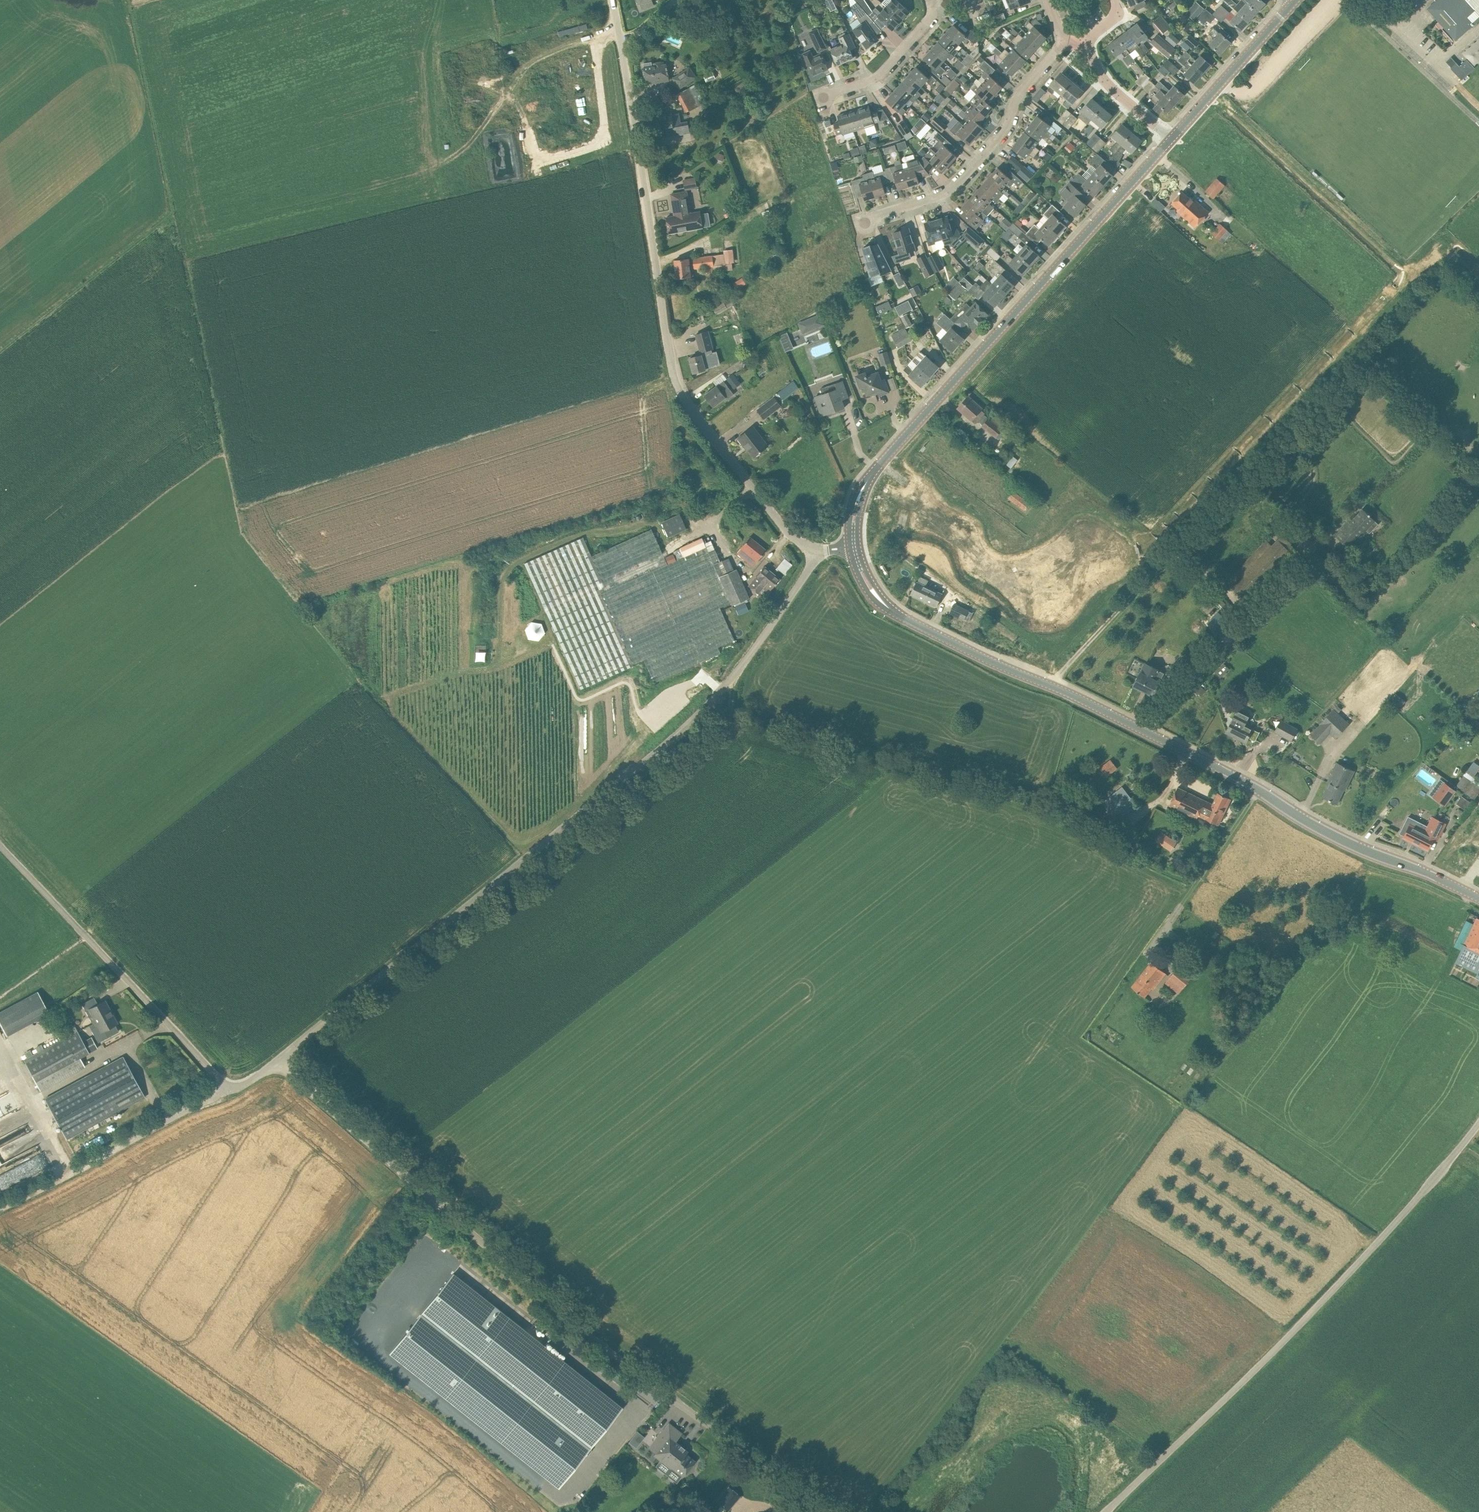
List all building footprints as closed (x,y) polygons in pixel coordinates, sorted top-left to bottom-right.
[(887,7),(901,21),(910,12),(906,8),(903,0),(894,0),(887,7)] [(1030,0),(1008,0),(1011,8),(1030,1),(1030,0)] [(1237,4),(1233,0),(1225,0),(1234,8),(1237,4)] [(1247,3),(1258,12),(1266,4),(1262,0),(1243,0),(1247,3)] [(1427,8),(1456,40),(1478,19),(1478,0),(1436,0),(1427,8)] [(986,4),(988,10),(994,8),(991,1),(988,2),(988,3),(986,4)] [(1196,1),(1186,12),(1194,19),(1204,8),(1196,1)] [(857,2),(851,6),(859,17),(858,18),(862,24),(854,30),(867,48),(879,40),(875,35),(869,25),(874,21),(868,15),(866,12),(860,5),(857,2)] [(1247,3),(1239,12),(1249,22),(1258,12),(1247,3)] [(1221,4),(1212,14),(1221,22),(1230,13),(1221,4)] [(872,11),(868,15),(874,21),(879,16),(887,24),(893,30),(893,29),(901,21),(887,7),(882,13),(876,7),(872,11)] [(1206,9),(1198,18),(1204,24),(1212,14),(1206,9)] [(1249,22),(1239,12),(1230,21),(1241,31),(1249,22)] [(1003,13),(991,17),(993,23),(1006,18),(1003,13)] [(1031,30),(1027,33),(1040,44),(1047,37),(1029,22),(1026,26),(1031,30)] [(587,29),(586,23),(557,31),(558,37),(587,29)] [(1127,31),(1145,53),(1149,50),(1143,43),(1149,39),(1146,34),(1137,23),(1127,31)] [(946,33),(959,44),(963,39),(967,42),(970,39),(975,43),(980,37),(971,29),(966,35),(954,24),(946,33)] [(1231,42),(1220,33),(1213,27),(1208,33),(1215,39),(1210,45),(1220,54),(1231,42)] [(1010,32),(1015,36),(1018,33),(1013,28),(1010,32)] [(1141,56),(1145,53),(1127,31),(1118,38),(1127,49),(1130,53),(1135,49),(1141,56)] [(854,57),(851,50),(856,47),(850,33),(840,38),(843,44),(831,50),(838,64),(854,57)] [(956,48),(959,44),(946,33),(939,41),(955,55),(959,51),(956,48)] [(1019,33),(1016,37),(1033,52),(1040,44),(1027,33),(1024,37),(1019,33)] [(1017,45),(1014,49),(1027,60),(1033,52),(1016,37),(1012,34),(1008,37),(1017,45)] [(1174,46),(1179,41),(1171,34),(1166,39),(1174,46)] [(1175,51),(1156,35),(1150,43),(1168,58),(1175,51)] [(1199,43),(1190,35),(1183,42),(1184,40),(1193,49),(1199,43)] [(818,53),(827,48),(821,36),(812,40),(818,53)] [(1130,54),(1130,53),(1127,49),(1118,38),(1108,46),(1117,57),(1122,53),(1125,57),(1123,58),(1128,65),(1135,60),(1130,54)] [(951,59),(955,55),(939,41),(931,50),(944,61),(948,57),(951,59)] [(996,47),(993,51),(1004,60),(1003,61),(1000,65),(1005,69),(1009,72),(1013,76),(1020,68),(1007,57),(1003,53),(1002,53),(996,47)] [(974,48),(970,53),(974,57),(979,52),(974,48)] [(1006,49),(1002,53),(1020,68),(1027,60),(1014,49),(1010,53),(1006,49)] [(814,75),(829,69),(822,54),(814,57),(811,50),(804,54),(814,75)] [(944,61),(931,50),(924,58),(928,62),(925,65),(939,78),(946,70),(944,68),(941,65),(944,61)] [(1186,52),(1183,56),(1203,74),(1211,65),(1201,56),(1196,61),(1186,52)] [(1203,74),(1183,56),(1179,60),(1189,69),(1184,74),(1194,83),(1203,74)] [(1453,58),(1448,63),(1449,65),(1452,67),(1451,68),(1462,80),(1472,70),(1464,61),(1459,65),(1453,58)] [(1167,59),(1163,64),(1174,75),(1179,69),(1167,59)] [(965,65),(959,60),(955,65),(960,70),(965,65)] [(986,79),(982,83),(995,95),(1002,87),(991,76),(996,70),(985,60),(979,67),(986,73),(982,76),(986,79)] [(646,81),(655,80),(656,83),(670,81),(668,70),(665,70),(664,61),(654,63),(654,66),(643,68),(646,81)] [(1174,75),(1163,64),(1158,70),(1166,77),(1170,72),(1174,75)] [(689,66),(674,78),(681,88),(697,76),(689,66)] [(917,66),(909,75),(922,86),(926,82),(931,86),(936,79),(931,74),(929,77),(917,66)] [(1140,86),(1148,76),(1143,72),(1135,81),(1140,86)] [(1056,90),(1062,95),(1072,82),(1061,73),(1051,85),(1047,89),(1052,94),(1056,90)] [(716,80),(713,74),(704,77),(707,84),(716,80)] [(909,75),(901,84),(918,98),(921,94),(918,91),(922,86),(909,75)] [(945,75),(940,80),(947,85),(951,81),(945,75)] [(955,79),(951,85),(955,89),(957,87),(960,89),(962,86),(960,84),(955,79)] [(1153,92),(1162,100),(1152,110),(1158,115),(1163,109),(1168,113),(1176,104),(1155,85),(1149,80),(1142,87),(1150,95),(1153,92)] [(1159,81),(1155,85),(1176,104),(1184,95),(1174,86),(1170,90),(1159,81)] [(1072,82),(1062,95),(1067,99),(1063,103),(1068,108),(1072,103),(1072,104),(1083,91),(1072,82)] [(941,83),(936,89),(941,93),(946,87),(941,83)] [(988,103),(995,95),(982,83),(979,87),(976,84),(972,88),(977,93),(988,103)] [(676,94),(686,112),(704,103),(694,84),(676,94)] [(901,84),(894,92),(907,103),(911,99),(914,102),(918,98),(901,84)] [(955,89),(951,85),(944,93),(949,97),(956,89),(955,89)] [(1046,92),(1041,87),(1032,98),(1037,102),(1046,92)] [(903,107),(907,103),(894,92),(887,100),(903,115),(907,110),(903,107)] [(939,93),(935,98),(941,104),(945,98),(939,93)] [(977,93),(969,102),(973,105),(986,116),(993,108),(988,103),(977,93)] [(1082,110),(1092,119),(1101,107),(1092,99),(1082,110)] [(956,104),(951,100),(946,105),(951,109),(956,104)] [(933,112),(938,106),(934,102),(929,108),(933,112)] [(966,105),(963,109),(968,114),(968,113),(972,117),(979,123),(986,116),(973,105),(970,108),(966,105)] [(870,106),(859,109),(865,128),(875,125),(875,122),(881,121),(877,110),(871,112),(870,106)] [(1112,116),(1101,107),(1092,119),(1102,127),(1112,116)] [(854,131),(865,128),(859,109),(849,112),(854,131)] [(1057,120),(1063,124),(1072,113),(1066,109),(1057,120)] [(849,112),(838,115),(840,119),(832,122),(837,136),(844,134),(854,131),(849,112)] [(651,117),(654,131),(666,128),(668,137),(690,133),(688,121),(681,122),(679,113),(672,114),(672,113),(651,117)] [(930,117),(926,113),(922,117),(927,121),(930,117)] [(1077,118),(1072,113),(1063,124),(1068,129),(1077,118)] [(977,137),(985,129),(984,129),(985,129),(982,126),(979,124),(968,114),(968,115),(967,114),(964,118),(968,122),(965,126),(977,137)] [(942,132),(946,128),(948,126),(936,115),(930,122),(942,132)] [(1051,126),(1038,116),(1032,124),(1050,137),(1053,134),(1048,130),(1051,126)] [(977,137),(965,126),(958,120),(950,130),(956,135),(957,134),(969,146),(977,137)] [(910,131),(911,131),(904,121),(897,125),(903,136),(904,136),(907,140),(913,136),(910,131)] [(1050,137),(1032,124),(1026,132),(1039,142),(1042,138),(1047,142),(1050,137)] [(1117,140),(1110,149),(1115,153),(1123,144),(1132,133),(1122,124),(1112,135),(1117,140)] [(902,139),(898,131),(892,133),(895,141),(902,139)] [(938,141),(934,146),(938,150),(936,152),(950,164),(956,157),(950,151),(955,146),(939,131),(934,137),(938,141)] [(1039,142),(1026,132),(1019,140),(1037,154),(1040,150),(1036,146),(1039,142)] [(1085,143),(1092,149),(1101,138),(1094,133),(1085,143)] [(1115,153),(1108,162),(1116,169),(1121,163),(1119,162),(1117,160),(1122,154),(1127,148),(1132,152),(1142,141),(1132,133),(1123,144),(1115,153)] [(1106,143),(1101,138),(1092,149),(1097,153),(1106,143)] [(876,140),(870,141),(872,148),(878,147),(876,140)] [(1034,158),(1037,154),(1019,140),(1013,148),(1027,158),(1030,155),(1034,158)] [(1069,152),(1075,146),(1070,141),(1064,147),(1069,152)] [(865,144),(859,146),(861,154),(867,152),(865,144)] [(920,160),(920,161),(924,168),(929,174),(935,167),(942,173),(950,164),(936,152),(931,148),(924,156),(920,160)] [(722,159),(724,153),(717,151),(715,157),(722,159)] [(1092,176),(1103,186),(1113,175),(1103,166),(1107,162),(1097,153),(1089,163),(1097,170),(1092,176)] [(1025,166),(1012,154),(1008,159),(1020,171),(1025,166)] [(862,155),(854,158),(856,164),(864,162),(862,155)] [(906,162),(902,163),(909,186),(920,183),(918,178),(929,174),(924,168),(920,161),(917,157),(906,161),(906,162)] [(902,163),(885,168),(886,170),(889,182),(896,180),(899,189),(909,186),(902,163)] [(873,171),(868,172),(871,180),(875,196),(885,193),(883,184),(889,182),(886,170),(884,171),(882,164),(872,167),(873,171)] [(1020,171),(1018,174),(1027,181),(1034,174),(1025,166),(1020,171)] [(991,176),(1004,187),(1007,184),(1010,187),(1014,183),(1018,187),(1023,182),(1010,170),(1006,174),(998,167),(991,176)] [(863,177),(852,181),(857,198),(863,196),(864,200),(875,196),(871,180),(868,172),(862,174),(863,177)] [(1094,196),(1103,186),(1092,176),(1088,182),(1079,174),(1070,183),(1079,191),(1080,192),(1084,187),(1094,196)] [(991,176),(984,184),(1000,198),(1004,194),(1000,191),(1004,187),(991,176)] [(682,180),(684,190),(696,188),(694,178),(682,180)] [(1213,199),(1225,185),(1216,178),(1205,191),(1213,199)] [(1075,195),(1079,191),(1070,183),(1062,193),(1070,200),(1065,206),(1076,216),(1086,205),(1075,195)] [(996,203),(1000,198),(984,184),(977,192),(990,203),(993,200),(996,203)] [(669,233),(703,227),(700,211),(690,213),(687,191),(671,194),(675,216),(667,217),(669,233)] [(994,207),(990,203),(977,192),(970,200),(982,212),(987,216),(994,207)] [(1182,215),(1195,200),(1194,201),(1182,192),(1172,203),(1183,214),(1182,215)] [(1046,199),(1040,193),(1035,199),(1041,204),(1046,199)] [(1027,197),(1021,203),(1026,207),(1031,201),(1027,197)] [(965,211),(961,215),(976,228),(987,216),(982,212),(970,200),(962,209),(965,211)] [(1209,212),(1195,200),(1182,215),(1195,227),(1209,212)] [(1159,201),(1154,206),(1161,212),(1166,207),(1159,201)] [(1058,236),(1067,226),(1059,220),(1064,215),(1052,204),(1043,215),(1048,219),(1045,224),(1058,236)] [(770,212),(762,215),(765,223),(773,220),(770,212)] [(948,216),(937,219),(943,238),(945,245),(951,243),(957,249),(968,238),(963,233),(961,236),(957,230),(955,230),(953,223),(951,224),(948,216)] [(1006,231),(1007,229),(1009,228),(1012,224),(1005,217),(998,225),(1006,231)] [(1013,222),(1023,230),(1024,229),(1021,226),(1023,224),(1017,218),(1013,222)] [(937,219),(926,223),(928,231),(926,231),(930,244),(936,242),(938,249),(945,246),(945,245),(943,238),(937,219)] [(1023,231),(1013,223),(1009,228),(1014,232),(1018,237),(1023,231)] [(1228,231),(1219,223),(1211,233),(1220,240),(1228,231)] [(1058,236),(1045,224),(1040,229),(1035,224),(1026,234),(1038,245),(1043,239),(1050,245),(1058,236)] [(969,227),(963,233),(968,238),(979,247),(985,241),(969,227)] [(900,253),(892,256),(895,263),(911,258),(909,250),(916,248),(909,228),(894,232),(900,253)] [(1007,240),(1014,232),(1009,228),(1007,229),(1006,231),(1002,235),(1007,240)] [(870,245),(873,251),(881,272),(881,273),(882,273),(891,269),(878,243),(871,246),(871,244),(870,245)] [(989,244),(981,252),(984,255),(987,252),(991,247),(992,247),(989,244)] [(871,276),(881,272),(873,251),(870,245),(863,247),(871,276)] [(1027,245),(1019,254),(1031,265),(1040,256),(1028,246),(1027,245)] [(991,247),(987,252),(988,253),(996,261),(1001,256),(991,247)] [(937,252),(928,257),(936,272),(945,268),(937,252)] [(926,277),(936,272),(928,257),(927,257),(926,253),(916,258),(926,277)] [(998,279),(993,284),(1005,295),(1014,285),(1000,273),(1004,268),(996,261),(988,254),(996,261),(988,269),(998,279)] [(1022,275),(1031,265),(1019,254),(1014,260),(1009,255),(1005,259),(1010,264),(1022,275)] [(674,260),(676,278),(691,276),(689,258),(674,260)] [(893,275),(899,286),(905,283),(899,272),(893,275)] [(742,278),(733,283),(737,289),(746,284),(742,278)] [(1005,295),(993,284),(986,278),(980,286),(976,282),(969,290),(977,298),(981,293),(995,306),(1005,295)] [(949,282),(944,288),(948,292),(953,287),(949,282)] [(966,288),(960,283),(949,295),(955,300),(966,288)] [(918,285),(910,289),(913,296),(921,292),(918,285)] [(724,301),(713,307),(717,314),(727,308),(724,301)] [(956,323),(962,329),(966,324),(972,330),(988,314),(976,302),(971,307),(967,303),(950,318),(956,323)] [(881,304),(876,306),(880,314),(884,312),(881,304)] [(899,316),(904,313),(900,304),(895,307),(899,316)] [(906,313),(900,317),(904,323),(906,327),(906,328),(912,325),(906,313)] [(950,318),(946,315),(944,313),(937,322),(943,327),(937,334),(942,339),(941,340),(953,350),(963,338),(952,328),(956,323),(950,318)] [(820,314),(812,317),(816,328),(825,324),(820,314)] [(899,331),(898,331),(905,344),(912,340),(905,327),(899,331)] [(709,330),(695,334),(697,340),(700,353),(702,352),(711,350),(712,349),(714,349),(709,330)] [(898,331),(891,335),(898,347),(905,344),(898,331)] [(792,347),(787,335),(780,338),(785,350),(792,347)] [(703,355),(690,358),(694,373),(706,369),(706,367),(709,366),(710,368),(720,365),(716,353),(713,354),(712,349),(711,350),(702,352),(703,355)] [(921,351),(912,360),(930,376),(939,366),(927,355),(926,356),(921,351)] [(878,354),(882,365),(890,363),(886,352),(878,354)] [(930,376),(912,360),(904,370),(910,375),(922,386),(930,376)] [(733,373),(727,378),(734,387),(740,383),(733,373)] [(879,392),(880,397),(889,393),(885,381),(882,382),(879,373),(868,377),(867,374),(857,377),(861,390),(865,388),(868,396),(879,392)] [(706,395),(714,406),(725,398),(727,400),(734,394),(724,381),(717,386),(706,395)] [(849,397),(844,383),(823,390),(825,395),(816,398),(823,417),(832,414),(832,415),(839,413),(839,412),(846,409),(842,400),(849,397)] [(774,396),(758,409),(766,418),(782,406),(781,405),(785,401),(783,399),(778,393),(774,396)] [(982,408),(969,396),(958,408),(971,420),(972,419),(977,423),(986,413),(981,409),(982,408)] [(1000,432),(986,421),(981,426),(996,438),(1000,432)] [(762,452),(762,451),(767,447),(753,428),(739,438),(745,447),(746,446),(754,457),(760,453),(760,454),(762,452)] [(1024,510),(1029,503),(1014,492),(1009,499),(1024,510)] [(1350,517),(1335,533),(1349,546),(1366,530),(1369,532),(1378,523),(1375,520),(1363,508),(1352,519),(1350,517)] [(680,514),(661,522),(668,537),(686,528),(680,514)] [(583,537),(524,563),(580,689),(634,665),(633,664),(644,659),(654,683),(720,653),(718,647),(734,640),(720,608),(731,603),(732,606),(734,605),(739,615),(748,611),(745,603),(748,601),(747,599),(749,598),(736,568),(734,570),(727,572),(722,561),(720,562),(715,549),(711,541),(704,543),(702,537),(679,548),(673,551),(677,560),(666,565),(649,527),(590,553),(583,537)] [(1282,535),(1278,539),(1277,539),(1272,545),(1266,539),(1230,578),(1232,586),(1231,587),(1246,601),(1292,553),(1291,552),(1295,548),(1291,544),(1292,543),(1287,538),(1286,539),(1282,535)] [(765,549),(764,548),(749,536),(741,547),(737,553),(752,565),(756,560),(765,549)] [(762,588),(768,593),(779,578),(764,566),(748,586),(757,593),(762,588)] [(921,576),(918,582),(917,581),(910,594),(937,606),(943,594),(926,586),(928,580),(921,576)] [(1217,600),(1215,602),(1221,608),(1222,608),(1223,607),(1226,604),(1219,598),(1217,600)] [(969,610),(954,603),(949,613),(964,620),(965,619),(969,621),(974,613),(969,610)] [(1234,636),(1245,629),(1236,618),(1226,627),(1234,636)] [(1140,672),(1134,685),(1153,695),(1160,682),(1159,682),(1164,673),(1161,671),(1161,670),(1145,662),(1140,672)] [(1397,710),(1405,700),(1395,693),(1387,702),(1397,710)] [(1234,716),(1226,732),(1246,742),(1253,728),(1245,724),(1249,715),(1234,707),(1231,714),(1234,716)] [(1321,724),(1311,734),(1321,743),(1330,733),(1336,738),(1349,723),(1334,709),(1320,724),(1321,724)] [(1276,728),(1275,731),(1291,740),(1297,729),(1281,720),(1280,722),(1276,728)] [(1110,761),(1101,768),(1107,776),(1116,769),(1110,761)] [(1322,796),(1337,803),(1343,790),(1345,791),(1355,771),(1336,761),(1327,782),(1328,783),(1322,796)] [(1478,793),(1478,778),(1467,770),(1456,785),(1475,799),(1478,793)] [(1452,787),(1437,777),(1429,787),(1444,798),(1452,787)] [(1136,805),(1129,796),(1130,796),(1122,786),(1102,802),(1109,812),(1110,812),(1117,820),(1136,805)] [(1206,819),(1218,825),(1231,798),(1218,792),(1213,803),(1178,786),(1169,805),(1197,819),(1199,815),(1206,819)] [(1409,817),(1400,833),(1404,835),(1403,837),(1428,850),(1433,838),(1437,840),(1445,824),(1445,823),(1432,817),(1432,818),(1428,827),(1409,817)] [(1170,849),(1176,840),(1163,831),(1156,840),(1170,849)] [(1464,945),(1455,963),(1478,974),(1478,918),(1476,917),(1464,945)] [(1166,973),(1151,962),(1132,986),(1145,997),(1152,987),(1154,989),(1166,973)] [(1179,967),(1170,978),(1183,988),(1192,977),(1179,967)] [(48,1008),(36,987),(0,1008),(0,1021),(6,1032),(48,1008)] [(94,997),(83,1003),(94,1024),(90,1026),(99,1043),(119,1032),(114,1024),(117,1022),(105,1000),(98,1004),(94,997)] [(78,1030),(25,1059),(36,1080),(41,1090),(85,1067),(80,1057),(90,1052),(83,1041),(78,1030)] [(1,1053),(11,1074),(17,1071),(7,1050),(1,1053)] [(45,1098),(67,1138),(145,1095),(124,1055),(45,1098)] [(12,1164),(12,1171),(4,1172),(7,1177),(18,1176),(20,1175),(19,1163),(42,1152),(38,1144),(31,1145),(27,1136),(26,1132),(31,1129),(28,1123),(27,1124),(0,1137),(0,1165),(12,1164)] [(453,1274),(391,1352),(547,1477),(560,1487),(622,1408),(610,1398),(453,1274)] [(682,1433),(669,1423),(649,1447),(656,1452),(654,1454),(671,1468),(672,1467),(683,1476),(695,1461),(686,1453),(688,1451),(684,1448),(685,1448),(684,1447),(683,1448),(680,1446),(681,1445),(681,1444),(680,1445),(676,1441),(682,1433)]
